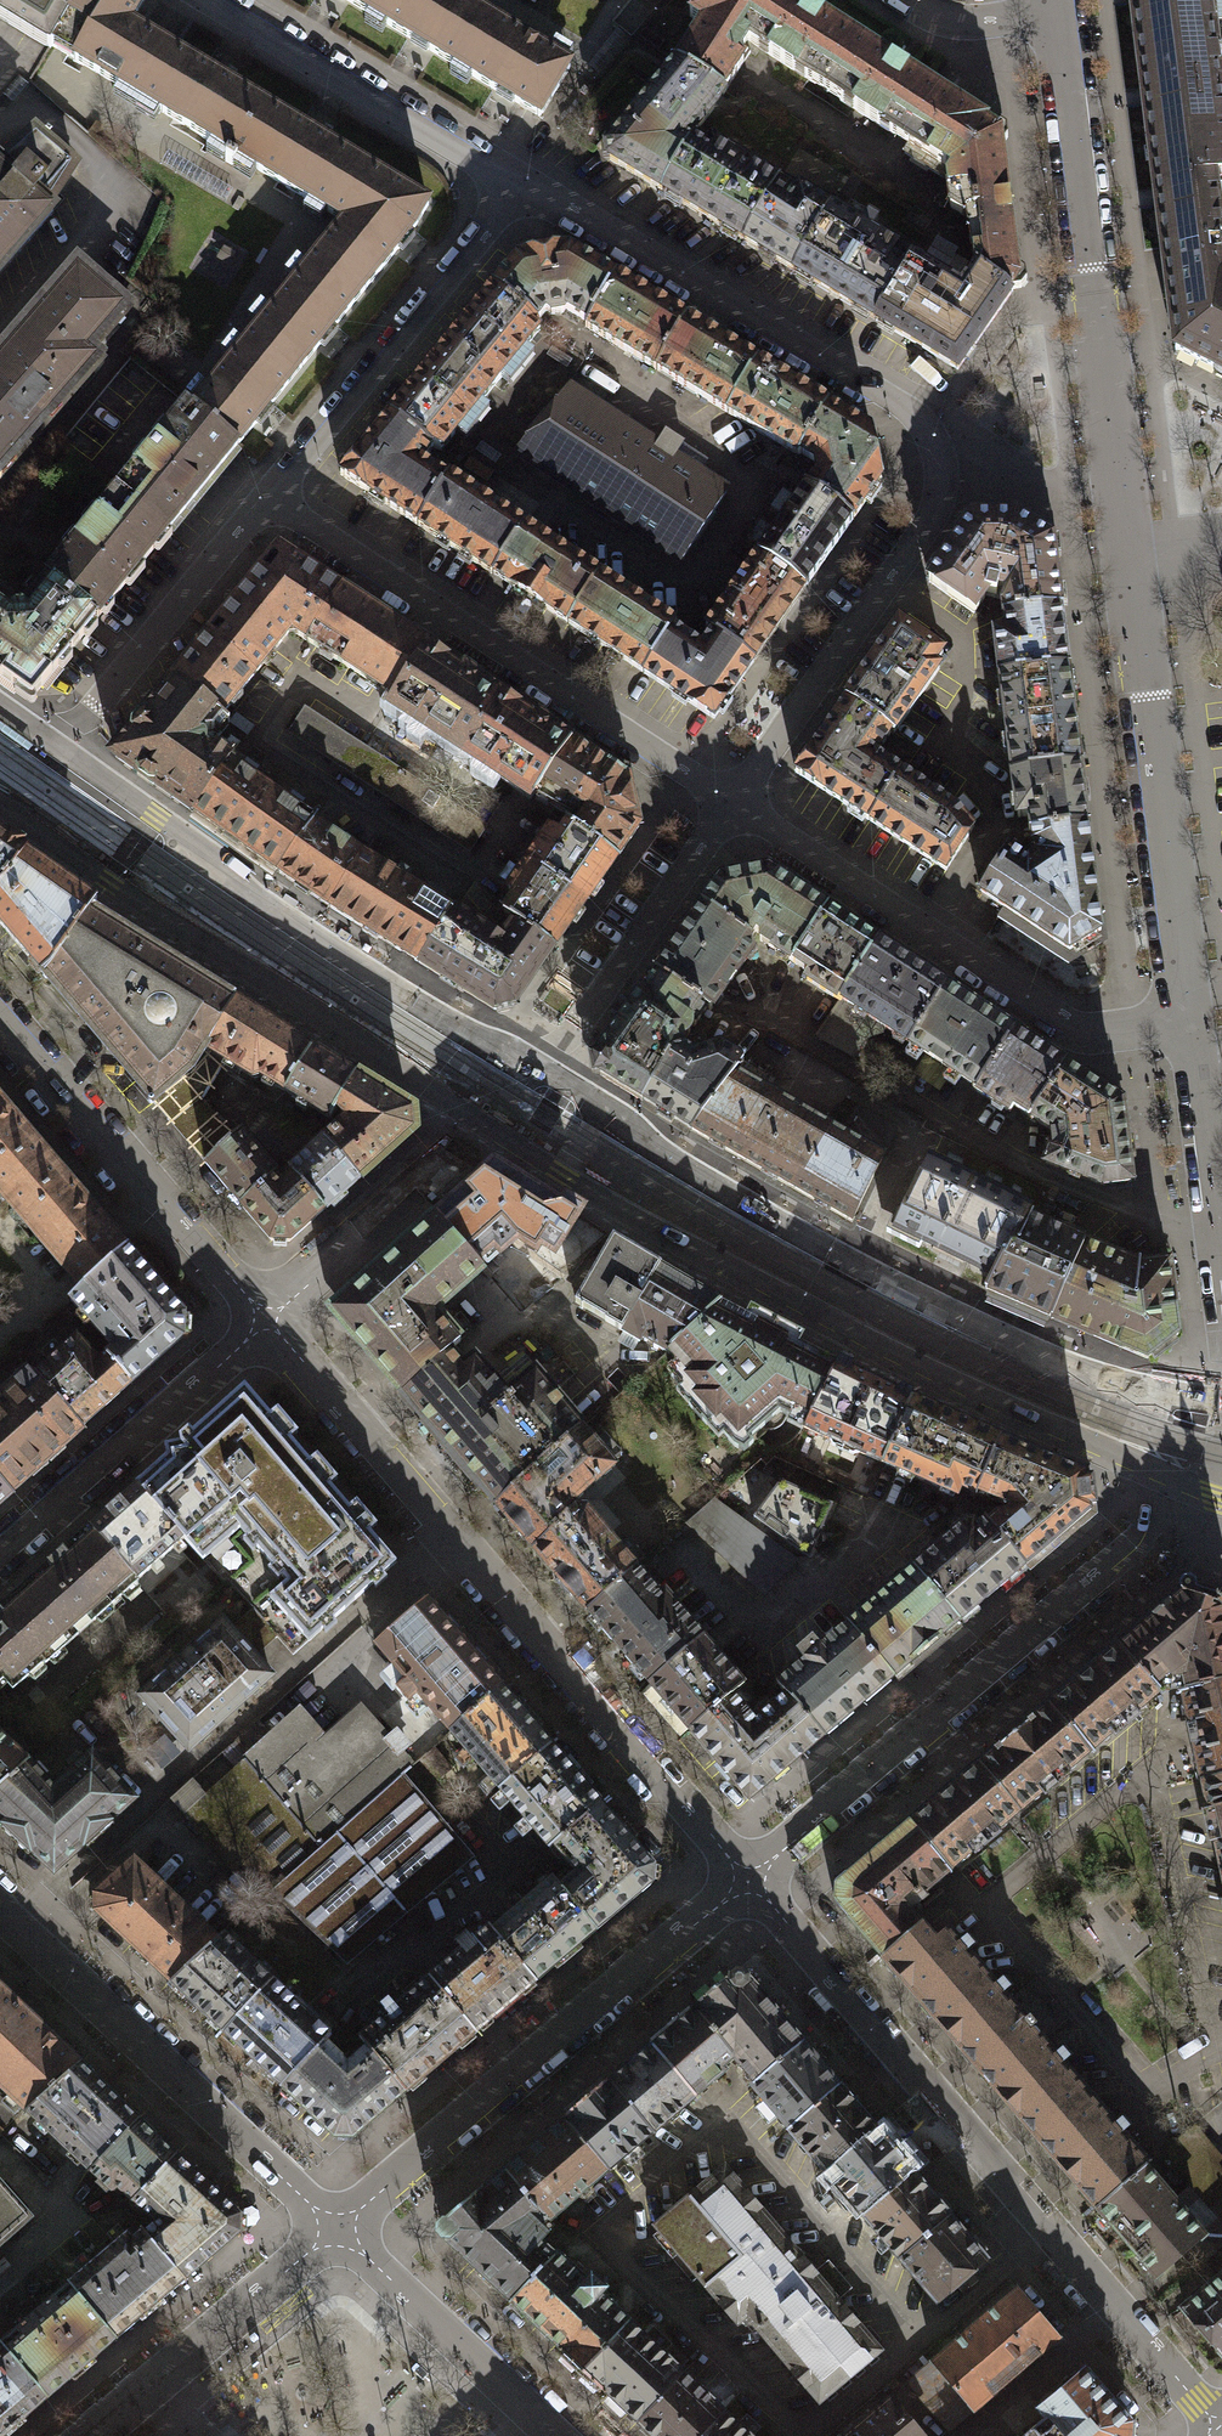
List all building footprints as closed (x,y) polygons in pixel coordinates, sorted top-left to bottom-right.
[(78,0),(0,0),(0,19),(46,47),(47,46),(50,48),(51,45),(78,0)] [(169,48),(130,25),(143,4),(145,0),(78,0),(51,45),(139,98),(169,48)] [(375,0),(346,0),(367,13),(375,0)] [(483,14),(459,0),(375,0),(367,13),(412,40),(452,64),(483,14)] [(724,94),(751,53),(744,48),(748,41),(749,39),(741,34),(763,0),(700,0),(689,17),(701,24),(676,63),(724,94)] [(749,39),(748,41),(824,90),(858,39),(798,0),(763,0),(741,34),(749,39)] [(1214,36),(1209,0),(1131,0),(1137,46),(1214,36)] [(483,14),(452,64),(491,87),(540,117),(570,67),(483,14)] [(1221,138),(1221,102),(1214,36),(1137,46),(1142,86),(1149,147),(1221,138)] [(169,48),(139,98),(225,150),(235,156),(265,106),(217,77),(169,48)] [(662,192),(693,142),(689,139),(712,111),(724,94),(676,63),(608,147),(609,160),(662,192)] [(265,106),(235,156),(330,213),(361,164),(274,111),(265,106)] [(53,211),(47,206),(74,165),(35,131),(0,162),(0,271),(53,211)] [(1149,147),(1153,179),(1162,249),(1221,241),(1221,138),(1149,147)] [(693,142),(662,192),(744,240),(777,185),(717,148),(710,149),(709,152),(693,142)] [(361,164),(330,213),(345,222),(320,252),(365,289),(406,240),(414,230),(429,205),(425,202),(426,200),(408,189),(406,191),(361,164)] [(777,185),(744,240),(793,271),(831,209),(803,194),(797,194),(796,196),(777,185)] [(831,209),(793,271),(875,320),(912,258),(872,234),(878,224),(868,219),(863,228),(831,209)] [(1162,249),(1175,351),(1221,375),(1221,272),(1221,263),(1221,241),(1162,249)] [(494,286),(537,321),(545,312),(547,311),(551,314),(557,314),(563,312),(565,310),(589,323),(617,277),(570,249),(515,259),(494,286)] [(365,289),(320,252),(257,330),(302,367),(316,350),(365,289)] [(1011,293),(975,268),(961,289),(912,258),(875,320),(958,369),(1011,293)] [(0,354),(0,365),(52,411),(100,358),(89,349),(126,307),(78,265),(0,354)] [(656,370),(687,320),(617,277),(589,323),(586,328),(656,370)] [(537,321),(494,286),(475,309),(447,343),(496,383),(540,330),(537,321)] [(727,413),(758,363),(695,325),(687,320),(656,370),(664,375),(727,413)] [(302,367),(257,330),(193,408),(238,445),(271,404),(302,367)] [(496,383),(447,343),(409,390),(389,414),(432,449),(434,448),(441,451),(496,383)] [(800,453),(829,405),(758,363),(727,413),(798,455),(800,453)] [(52,411),(0,365),(0,472),(52,411)] [(567,388),(516,450),(569,484),(683,559),(727,492),(673,458),(683,443),(666,431),(656,446),(612,417),(567,388)] [(238,445),(193,408),(187,404),(117,490),(168,531),(238,445)] [(829,405),(800,453),(815,462),(818,474),(807,487),(853,520),(881,480),(870,430),(829,405)] [(432,449),(389,414),(340,475),(397,512),(417,525),(448,479),(421,463),(432,449)] [(448,479),(417,525),(457,551),(493,574),(525,525),(450,476),(448,479)] [(853,520),(807,487),(803,487),(756,554),(757,554),(806,587),(853,520)] [(168,531),(117,490),(47,576),(98,617),(168,531)] [(996,596),(999,587),(1016,518),(972,519),(929,581),(974,613),(984,599),(986,593),(996,596)] [(1052,540),(1016,518),(999,587),(1008,590),(1004,604),(1005,617),(1061,610),(1052,540)] [(525,525),(493,574),(500,579),(568,624),(601,574),(533,530),(525,525)] [(278,550),(208,637),(254,675),(289,633),(288,626),(295,625),(296,633),(307,641),(340,591),(278,550)] [(712,632),(754,661),(806,587),(757,554),(706,628),(712,632)] [(601,574),(568,624),(606,648),(643,673),(672,629),(676,623),(601,574)] [(0,629),(0,676),(22,692),(40,689),(98,617),(47,576),(21,608),(13,608),(13,611),(0,629)] [(419,642),(340,591),(307,641),(386,692),(396,699),(429,649),(419,642)] [(13,611),(13,608),(12,603),(0,595),(0,629),(13,611)] [(995,635),(1000,678),(1068,670),(1061,610),(1005,617),(1007,633),(995,635)] [(846,698),(846,699),(892,731),(892,732),(895,734),(940,670),(934,666),(943,654),(899,623),(846,698)] [(672,629),(643,673),(697,709),(713,720),(754,661),(712,632),(701,648),(672,629)] [(208,637),(170,683),(194,702),(197,699),(219,716),(220,717),(254,675),(208,637)] [(431,727),(465,749),(500,695),(474,678),(429,649),(396,699),(389,708),(427,733),(431,727)] [(1000,678),(1012,774),(1080,766),(1068,670),(1000,678)] [(115,757),(192,812),(227,762),(230,759),(211,745),(208,749),(203,747),(203,736),(219,716),(197,699),(194,702),(170,683),(145,714),(142,712),(128,729),(131,731),(114,752),(115,757)] [(539,721),(500,695),(465,749),(461,755),(499,779),(502,774),(535,796),(536,795),(571,742),(539,721)] [(892,732),(892,731),(846,699),(795,772),(842,803),(869,820),(901,771),(876,754),(892,732)] [(486,825),(306,707),(289,732),(470,851),(486,825)] [(31,746),(0,724),(0,733),(27,752),(31,746)] [(627,778),(571,742),(536,795),(576,819),(570,826),(616,858),(638,827),(627,778)] [(192,812),(278,872),(313,823),(252,780),(227,762),(192,812)] [(1087,825),(1080,766),(1012,774),(1018,818),(1030,816),(1032,832),(1087,825)] [(955,805),(901,771),(869,820),(901,841),(945,870),(973,828),(955,805)] [(278,872),(329,907),(361,856),(313,823),(278,872)] [(585,903),(616,858),(570,826),(568,825),(560,836),(551,829),(527,862),(585,903)] [(1101,933),(1087,825),(1032,832),(1032,842),(1040,854),(1027,863),(1009,850),(981,893),(1070,952),(1101,933)] [(26,854),(0,836),(0,888),(5,884),(26,854)] [(0,888),(0,923),(45,976),(91,911),(96,904),(26,854),(5,884),(0,888)] [(409,957),(418,962),(452,913),(443,907),(407,884),(411,878),(401,872),(397,878),(361,856),(329,907),(409,957)] [(514,920),(554,948),(585,903),(527,862),(509,888),(509,892),(515,896),(504,913),(514,920)] [(720,880),(702,905),(751,939),(751,937),(755,931),(758,933),(760,940),(792,962),(827,909),(798,890),(769,870),(720,880)] [(702,905),(656,971),(708,1008),(711,1010),(753,950),(751,939),(702,905)] [(514,1005),(554,948),(514,920),(502,939),(455,909),(452,913),(418,962),(494,1010),(514,1005)] [(853,926),(827,909),(792,962),(808,972),(804,979),(839,1002),(878,942),(853,926)] [(91,911),(45,976),(153,1102),(154,1102),(183,1077),(191,1070),(205,1048),(204,1048),(233,1001),(234,1000),(91,911)] [(912,964),(878,942),(839,1002),(841,1003),(843,1000),(868,1017),(909,1044),(946,987),(912,964)] [(672,1053),(682,1051),(680,1042),(682,1039),(686,1038),(688,1037),(689,1034),(691,1031),(691,1026),(694,1027),(708,1008),(656,971),(596,1056),(600,1075),(642,1101),(672,1053)] [(980,1009),(946,987),(909,1044),(977,1088),(1014,1031),(980,1009)] [(841,1003),(839,1002),(817,1035),(853,1056),(866,1037),(860,1033),(859,1029),(868,1017),(843,1000),(841,1003)] [(224,1060),(252,1078),(258,1077),(259,1076),(286,1092),(312,1050),(233,1001),(204,1048),(205,1048),(224,1060)] [(1038,1047),(1014,1031),(977,1088),(975,1091),(1010,1113),(1014,1107),(1030,1118),(1065,1064),(1038,1047)] [(201,1100),(224,1060),(205,1048),(191,1070),(183,1077),(199,1095),(198,1096),(201,1100)] [(672,1053),(642,1101),(691,1131),(729,1084),(743,1063),(720,1048),(692,1056),(682,1051),(672,1053)] [(338,1109),(335,1108),(355,1076),(312,1050),(286,1092),(331,1120),(338,1109)] [(774,1081),(743,1063),(729,1084),(691,1131),(765,1174),(852,1222),(854,1218),(882,1159),(882,1157),(897,1130),(859,1107),(842,1135),(798,1110),(797,1109),(768,1092),(774,1081)] [(1123,1101),(1065,1064),(1030,1118),(1053,1131),(1054,1138),(1055,1145),(1052,1145),(1045,1164),(1102,1185),(1132,1182),(1123,1101)] [(346,1118),(323,1139),(359,1179),(413,1131),(412,1112),(355,1076),(335,1108),(338,1109),(346,1118)] [(199,1095),(183,1077),(154,1102),(170,1121),(198,1096),(199,1095)] [(223,1125),(201,1100),(198,1096),(170,1121),(195,1150),(223,1125)] [(49,1159),(17,1121),(19,1119),(6,1105),(5,1107),(0,1101),(0,1193),(4,1198),(49,1159)] [(206,1165),(241,1205),(275,1176),(277,1175),(241,1133),(224,1148),(206,1165)] [(288,1170),(292,1175),(324,1210),(359,1179),(323,1139),(288,1170)] [(82,1289),(128,1250),(117,1238),(94,1211),(96,1209),(83,1195),(81,1196),(49,1159),(4,1198),(73,1278),(82,1289)] [(1028,1217),(1031,1213),(930,1162),(904,1214),(897,1211),(887,1233),(919,1249),(923,1241),(995,1277),(1028,1217)] [(500,1254),(517,1238),(519,1239),(524,1235),(540,1245),(543,1240),(558,1249),(582,1209),(566,1199),(562,1205),(494,1163),(437,1215),(478,1261),(494,1247),(500,1254)] [(288,1242),(324,1210),(292,1175),(282,1184),(275,1176),(241,1205),(271,1240),(288,1242)] [(437,1215),(331,1311),(349,1332),(402,1393),(448,1351),(448,1352),(461,1341),(445,1323),(436,1312),(485,1268),(478,1261),(437,1215)] [(1028,1217),(995,1277),(992,1276),(985,1289),(1019,1304),(1051,1318),(1085,1242),(1065,1233),(1028,1217)] [(622,1332),(661,1266),(614,1238),(576,1304),(605,1321),(605,1322),(622,1332)] [(1085,1242),(1051,1318),(1147,1359),(1179,1335),(1170,1261),(1140,1266),(1125,1259),(1085,1242)] [(131,1383),(182,1337),(183,1315),(128,1250),(82,1289),(70,1301),(113,1349),(106,1355),(131,1383)] [(666,1351),(722,1302),(661,1266),(622,1332),(639,1342),(642,1337),(666,1351)] [(733,1446),(744,1452),(753,1444),(749,1439),(780,1412),(797,1421),(805,1425),(838,1362),(831,1359),(787,1336),(791,1329),(764,1315),(760,1322),(722,1302),(666,1351),(680,1367),(671,1376),(694,1401),(689,1406),(707,1426),(712,1422),(733,1446)] [(34,1375),(81,1427),(131,1383),(106,1355),(98,1362),(76,1338),(34,1375)] [(448,1351),(402,1393),(425,1420),(497,1504),(582,1427),(536,1373),(508,1398),(487,1374),(475,1360),(463,1368),(448,1352),(448,1351)] [(838,1362),(805,1425),(804,1427),(884,1464),(912,1400),(913,1394),(903,1389),(898,1393),(853,1370),(853,1364),(843,1359),(838,1362)] [(10,1491),(81,1427),(34,1375),(31,1371),(0,1398),(0,1480),(10,1491)] [(245,1386),(135,1484),(135,1485),(183,1538),(223,1584),(227,1581),(252,1610),(277,1637),(293,1655),(308,1641),(309,1642),(396,1564),(361,1523),(368,1516),(356,1502),(349,1508),(321,1476),(329,1470),(317,1456),(310,1463),(282,1430),(289,1423),(278,1410),(270,1416),(245,1386)] [(1000,1438),(912,1400),(884,1464),(958,1496),(961,1488),(976,1495),(977,1492),(1000,1438)] [(554,1528),(575,1509),(572,1505),(616,1467),(582,1427),(497,1504),(534,1549),(556,1530),(554,1528)] [(1000,1438),(977,1492),(1006,1504),(1007,1502),(1012,1509),(1005,1516),(999,1516),(989,1524),(1025,1565),(1036,1556),(1090,1511),(1089,1505),(1095,1504),(1091,1479),(1086,1480),(1085,1474),(1045,1457),(1000,1438)] [(10,1491),(0,1480),(0,1499),(10,1491)] [(781,1481),(758,1511),(765,1516),(761,1522),(787,1541),(791,1535),(812,1550),(833,1503),(781,1481)] [(135,1485),(89,1526),(137,1579),(183,1538),(135,1485)] [(765,1591),(795,1557),(766,1535),(715,1498),(689,1520),(765,1591)] [(579,1512),(575,1509),(554,1528),(556,1530),(534,1549),(588,1611),(637,1569),(622,1550),(585,1506),(579,1512)] [(1025,1565),(989,1524),(987,1522),(984,1522),(978,1527),(974,1523),(967,1522),(913,1567),(959,1621),(992,1593),(1025,1565)] [(0,1605),(0,1611),(45,1661),(47,1663),(139,1581),(137,1579),(89,1526),(0,1605)] [(959,1621),(913,1567),(865,1609),(856,1617),(847,1624),(893,1677),(902,1669),(911,1662),(959,1621)] [(674,1662),(703,1637),(665,1593),(661,1597),(637,1569),(588,1611),(650,1683),(675,1662),(674,1662)] [(1157,1691),(1172,1680),(1184,1676),(1187,1690),(1221,1683),(1221,1594),(1219,1596),(1197,1589),(1195,1581),(1190,1578),(1183,1579),(1180,1584),(1181,1592),(1158,1612),(1119,1645),(1157,1691)] [(450,1732),(502,1688),(426,1600),(375,1643),(450,1732)] [(223,1622),(141,1695),(189,1749),(271,1676),(255,1658),(277,1637),(252,1610),(230,1630),(223,1622)] [(3,1679),(12,1690),(45,1661),(0,1611),(0,1682),(3,1679)] [(787,1694),(824,1736),(858,1706),(893,1677),(847,1624),(778,1683),(787,1694)] [(690,1730),(732,1694),(743,1684),(703,1637),(674,1662),(675,1662),(650,1683),(690,1730)] [(1157,1691),(1119,1645),(1084,1675),(1049,1704),(1089,1752),(1159,1692),(1157,1691)] [(1221,1777),(1221,1683),(1187,1690),(1184,1691),(1203,1781),(1221,1777)] [(499,1789),(551,1746),(502,1688),(450,1732),(499,1789)] [(824,1736),(787,1694),(756,1721),(732,1694),(690,1730),(708,1750),(749,1799),(777,1776),(824,1736)] [(296,1715),(282,1699),(231,1745),(244,1761),(245,1760),(291,1718),(292,1719),(296,1715)] [(1089,1752),(1049,1704),(1014,1734),(979,1763),(1020,1810),(1089,1752)] [(245,1760),(321,1847),(401,1776),(411,1768),(398,1753),(407,1745),(396,1733),(387,1741),(371,1722),(327,1760),(312,1742),(319,1736),(299,1713),(296,1715),(292,1719),(291,1718),(245,1760)] [(29,1761),(0,1735),(0,1787),(29,1761)] [(553,1846),(601,1804),(551,1746),(499,1789),(550,1848),(553,1846)] [(452,1768),(434,1747),(424,1756),(441,1776),(452,1768)] [(134,1799),(93,1753),(53,1788),(29,1761),(0,1787),(0,1820),(54,1871),(134,1799)] [(321,1847),(245,1760),(244,1761),(188,1812),(234,1866),(244,1857),(273,1889),(321,1847)] [(1020,1810),(979,1763),(971,1770),(910,1822),(950,1869),(1012,1817),(1020,1810)] [(321,1847),(273,1889),(347,1959),(469,1856),(401,1776),(321,1847)] [(1203,1781),(1221,1867),(1221,1777),(1203,1781)] [(597,1929),(652,1882),(653,1865),(601,1804),(553,1846),(575,1872),(559,1885),(597,1929)] [(836,1886),(835,1900),(882,1956),(883,1955),(920,1924),(921,1923),(905,1907),(950,1869),(910,1822),(873,1854),(836,1886)] [(218,1940),(134,1860),(95,1895),(95,1910),(172,1982),(218,1940)] [(492,1928),(536,1980),(566,1955),(597,1929),(559,1885),(552,1877),(492,1928)] [(919,1997),(969,1954),(967,1951),(975,1944),(967,1936),(959,1942),(947,1928),(934,1940),(920,1924),(883,1955),(919,1997)] [(536,1980),(492,1928),(490,1926),(472,1941),(466,1934),(457,1941),(463,1948),(446,1963),(438,1970),(429,1977),(476,2031),(484,2024),(493,2017),(536,1980)] [(224,2031),(273,1979),(225,1933),(218,1940),(172,1982),(224,2031)] [(978,2066),(1028,2024),(1008,2000),(1003,1994),(1011,1987),(1003,1977),(995,1984),(969,1954),(919,1997),(978,2066)] [(748,1976),(744,1971),(735,1970),(730,1974),(730,1975),(693,2007),(694,2009),(735,2057),(734,2058),(755,2083),(803,2042),(748,1977),(748,1976)] [(476,2031),(429,1977),(394,2007),(386,1998),(377,2006),(385,2015),(360,2036),(368,2045),(406,2090),(441,2061),(476,2031)] [(1028,2024),(1042,2040),(1069,2017),(1036,1977),(1008,2000),(1028,2024)] [(281,2085),(324,2040),(330,2033),(273,1979),(224,2031),(281,2085)] [(0,1987),(0,2025),(19,2005),(0,1987)] [(19,2005),(0,2025),(0,2084),(26,2109),(78,2063),(19,2005)] [(735,2057),(694,2009),(657,2040),(651,2045),(696,2097),(727,2070),(724,2067),(734,2058),(735,2057)] [(1038,2136),(1088,2093),(1063,2063),(1071,2057),(1063,2047),(1054,2054),(1042,2040),(1028,2024),(978,2066),(1038,2136)] [(334,2136),(352,2136),(379,2113),(406,2090),(368,2045),(347,2063),(324,2040),(281,2085),(334,2136)] [(788,2129),(840,2085),(819,2060),(818,2061),(807,2048),(808,2047),(803,2042),(755,2083),(752,2086),(788,2129)] [(696,2097),(651,2045),(646,2049),(609,2081),(653,2133),(696,2097)] [(82,2162),(90,2170),(138,2119),(130,2112),(122,2104),(118,2100),(78,2063),(26,2109),(74,2155),(82,2162)] [(653,2133),(609,2081),(607,2079),(601,2084),(594,2090),(585,2098),(563,2116),(565,2118),(609,2170),(640,2144),(647,2138),(653,2133)] [(825,2172),(877,2128),(840,2085),(788,2129),(825,2172)] [(1088,2093),(1038,2136),(1097,2206),(1145,2166),(1148,2163),(1122,2133),(1130,2126),(1122,2117),(1114,2124),(1088,2093)] [(609,2170),(565,2118),(560,2123),(505,2169),(547,2218),(549,2221),(609,2170)] [(132,2201),(133,2199),(176,2155),(138,2119),(90,2170),(113,2192),(117,2187),(132,2201)] [(862,2216),(914,2171),(915,2171),(878,2127),(877,2128),(825,2172),(862,2216)] [(240,2232),(240,2214),(177,2154),(176,2155),(133,2199),(156,2221),(144,2231),(183,2277),(185,2279),(240,2232)] [(725,2166),(690,2196),(741,2256),(706,2286),(738,2323),(746,2316),(819,2401),(880,2349),(725,2166)] [(1145,2166),(1097,2206),(1157,2275),(1204,2235),(1145,2166)] [(547,2218),(505,2169),(445,2219),(444,2218),(437,2224),(437,2231),(443,2237),(444,2236),(475,2266),(510,2300),(555,2254),(541,2241),(547,2235),(539,2226),(547,2218)] [(899,2259),(951,2214),(914,2171),(862,2216),(899,2259)] [(30,2217),(0,2183),(0,2243),(30,2217)] [(655,2225),(706,2286),(741,2256),(690,2196),(655,2225)] [(951,2214),(899,2259),(937,2303),(989,2259),(951,2214)] [(114,2335),(183,2277),(144,2231),(142,2229),(132,2238),(127,2232),(68,2282),(69,2283),(114,2335)] [(555,2254),(510,2300),(583,2369),(630,2320),(601,2293),(607,2287),(592,2272),(586,2278),(558,2251),(555,2254)] [(1184,2308),(1221,2353),(1221,2275),(1184,2308)] [(69,2283),(1,2341),(47,2395),(115,2336),(114,2335),(69,2283)] [(1018,2289),(933,2361),(974,2409),(1059,2337),(1018,2289)] [(630,2320),(583,2369),(637,2420),(684,2371),(630,2320)] [(47,2395),(1,2341),(0,2342),(0,2435),(47,2395)] [(950,2430),(974,2409),(933,2361),(909,2382),(950,2430)] [(1130,2422),(1085,2369),(1040,2407),(1047,2415),(1048,2414),(1067,2435),(1129,2435),(1130,2422)] [(637,2420),(654,2435),(700,2435),(725,2410),(684,2371),(637,2420)] [(849,2435),(921,2435),(891,2401),(849,2435)] [(700,2435),(753,2435),(725,2410),(700,2435)] [(1048,2414),(1047,2415),(1022,2435),(1067,2435),(1048,2414)]
